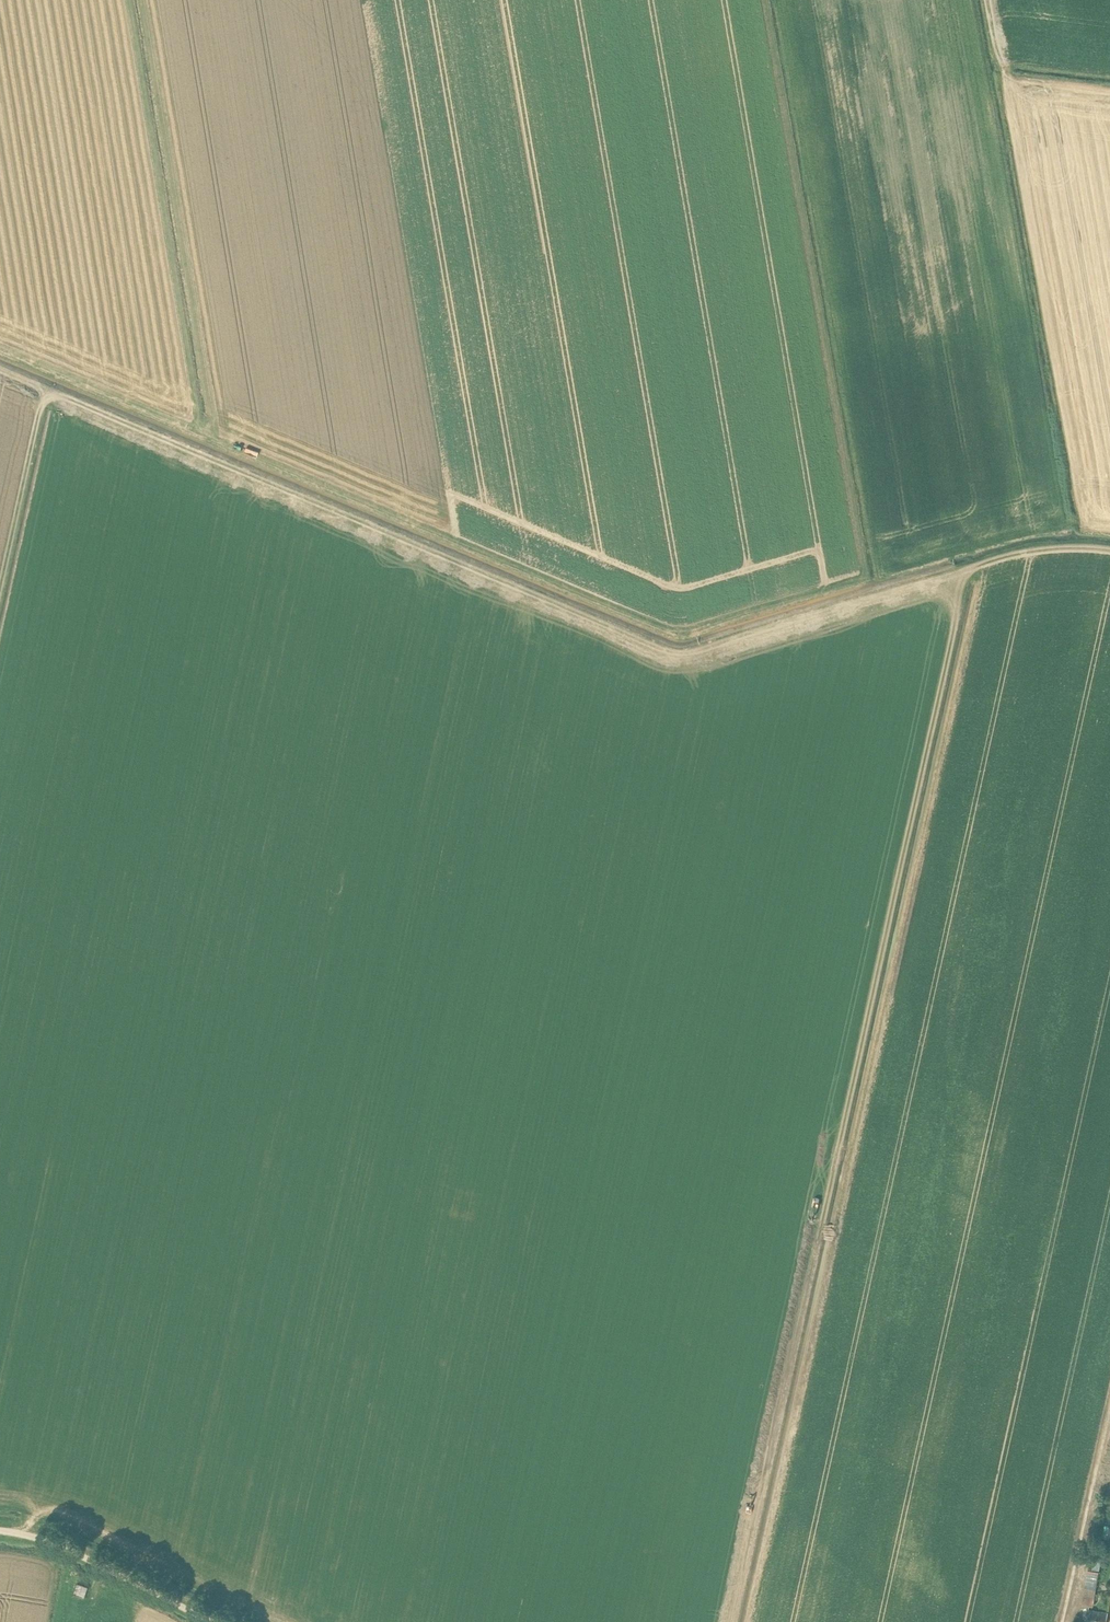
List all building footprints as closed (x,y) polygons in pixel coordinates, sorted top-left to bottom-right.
[(1095,1557),(1093,1569),(1100,1570),(1101,1558),(1095,1557)] [(1085,1594),(1084,1604),(1090,1605),(1091,1599),(1094,1599),(1093,1602),(1094,1602),(1099,1571),(1090,1570),(1086,1594),(1085,1594)] [(83,1596),(86,1586),(77,1584),(75,1594),(83,1596)] [(1108,1612),(1097,1610),(1087,1609),(1085,1621),(1106,1621),(1108,1612)]
